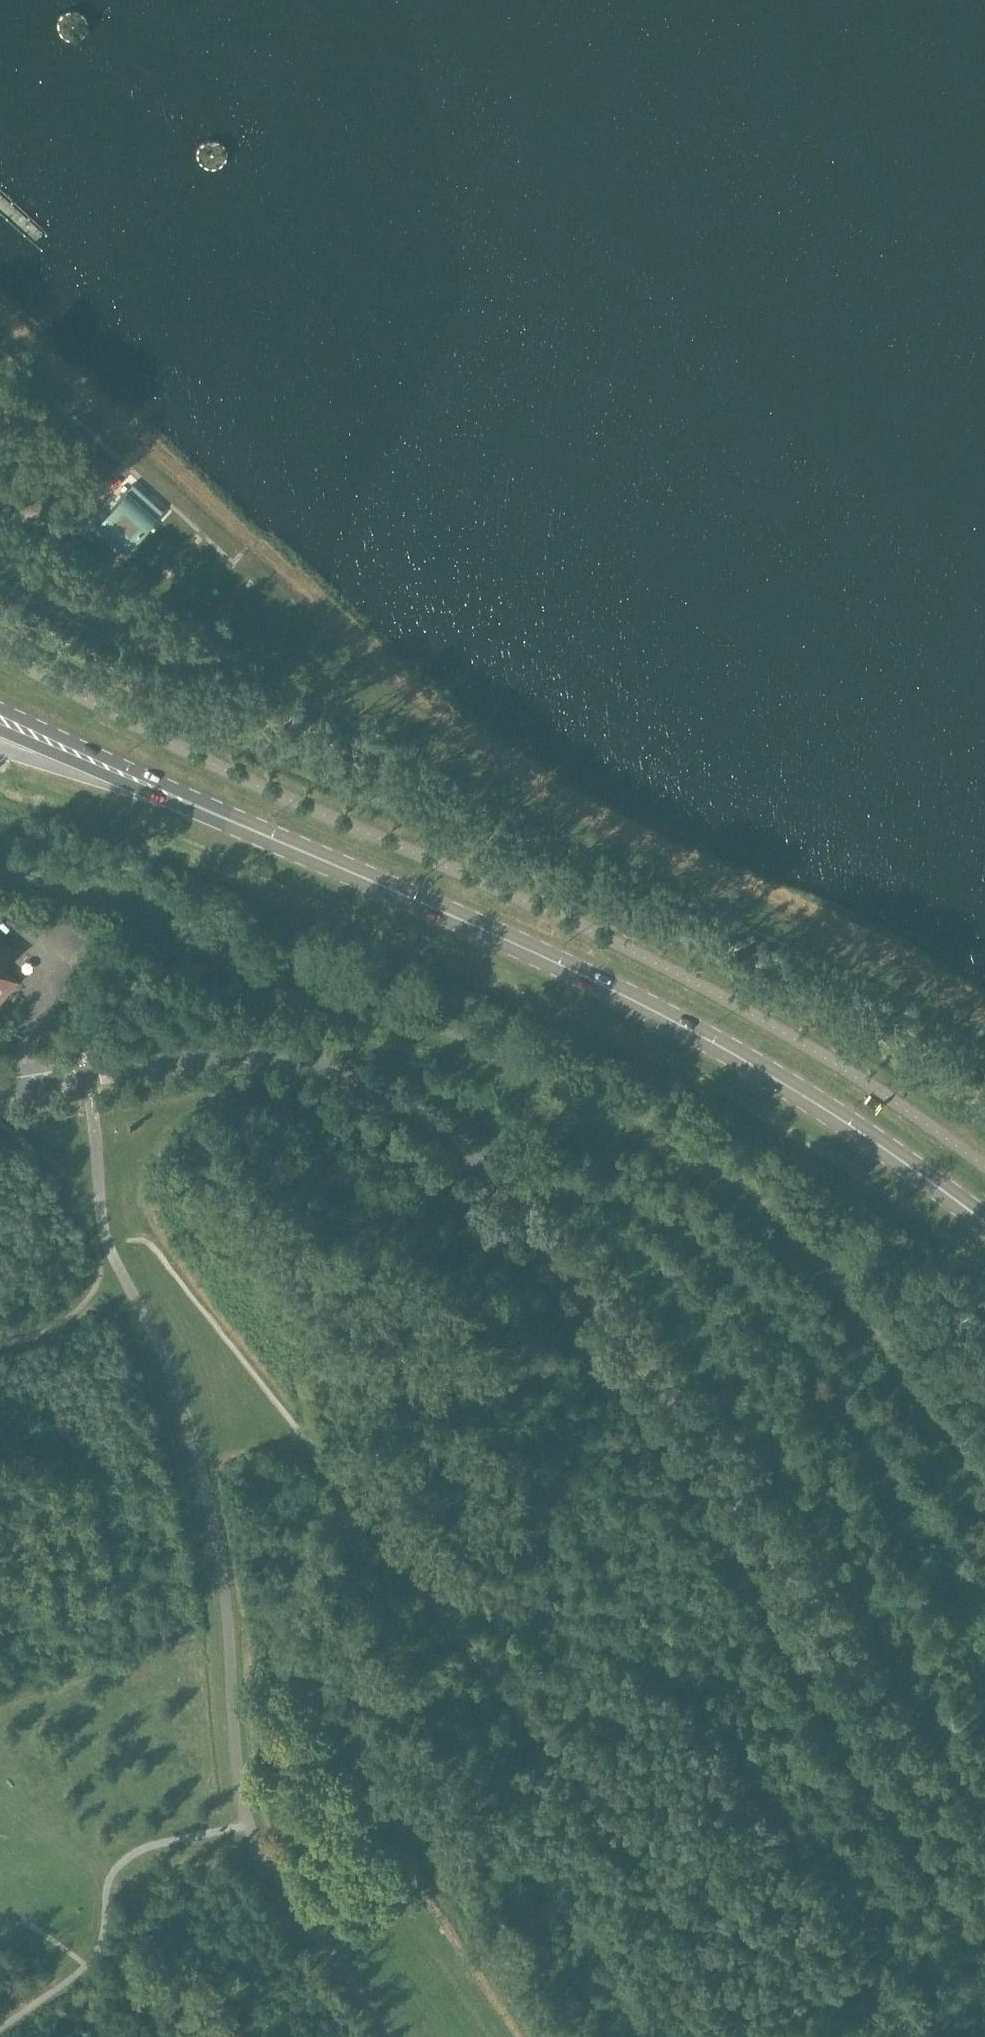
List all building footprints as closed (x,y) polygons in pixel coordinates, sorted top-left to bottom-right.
[(88,30),(87,22),(82,16),(75,13),(68,13),(62,17),(59,23),(58,29),(62,37),(69,42),(78,42),(85,37),(88,30)] [(125,490),(96,523),(126,550),(155,517),(125,490)] [(13,949),(0,937),(0,964),(13,949)] [(17,980),(0,964),(0,999),(17,980)]
